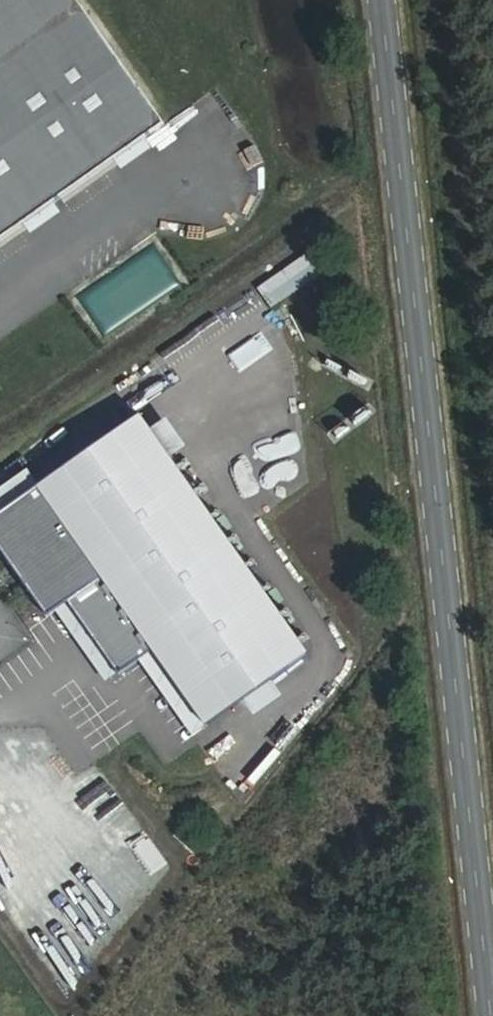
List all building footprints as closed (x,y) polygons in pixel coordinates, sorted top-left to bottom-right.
[(166,124),(77,0),(0,0),(0,241),(166,124)] [(249,131),(219,143),(227,161),(256,150),(249,131)] [(258,287),(279,318),(330,285),(309,253),(258,287)] [(0,515),(0,548),(48,616),(104,577),(207,725),(308,655),(141,417),(0,515)] [(257,718),(286,699),(277,685),(248,704),(257,718)] [(139,811),(107,839),(151,890),(178,867),(162,850),(168,845),(139,811)] [(9,855),(0,841),(0,861),(9,855)] [(96,891),(81,902),(104,934),(119,924),(96,891)] [(66,993),(92,960),(76,947),(50,981),(66,993)]
